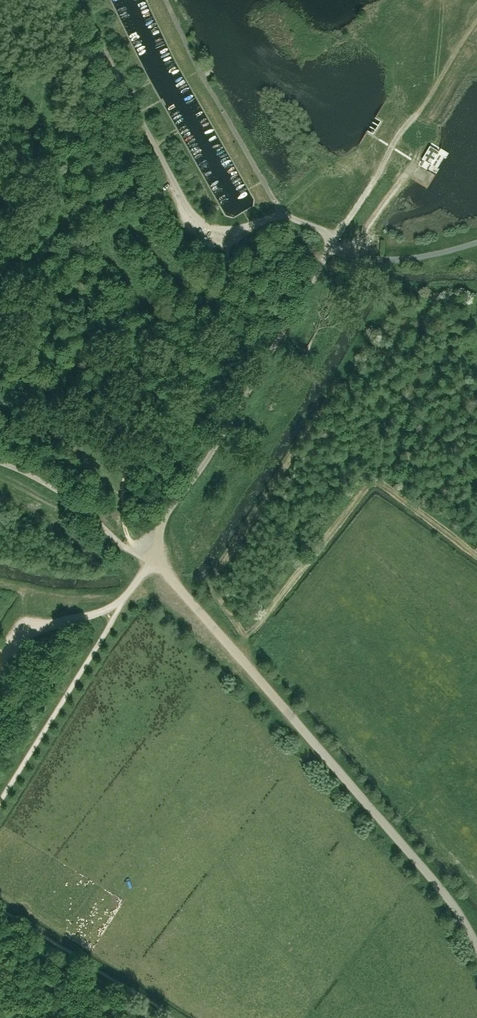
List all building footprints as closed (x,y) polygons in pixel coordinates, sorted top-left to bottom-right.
[(430,146),(422,159),(431,164),(434,160),(439,151),(430,146)] [(343,272),(347,265),(332,258),(328,265),(343,272)] [(340,281),(337,285),(347,291),(350,286),(340,281)] [(352,311),(357,302),(345,295),(340,304),(352,311)]
